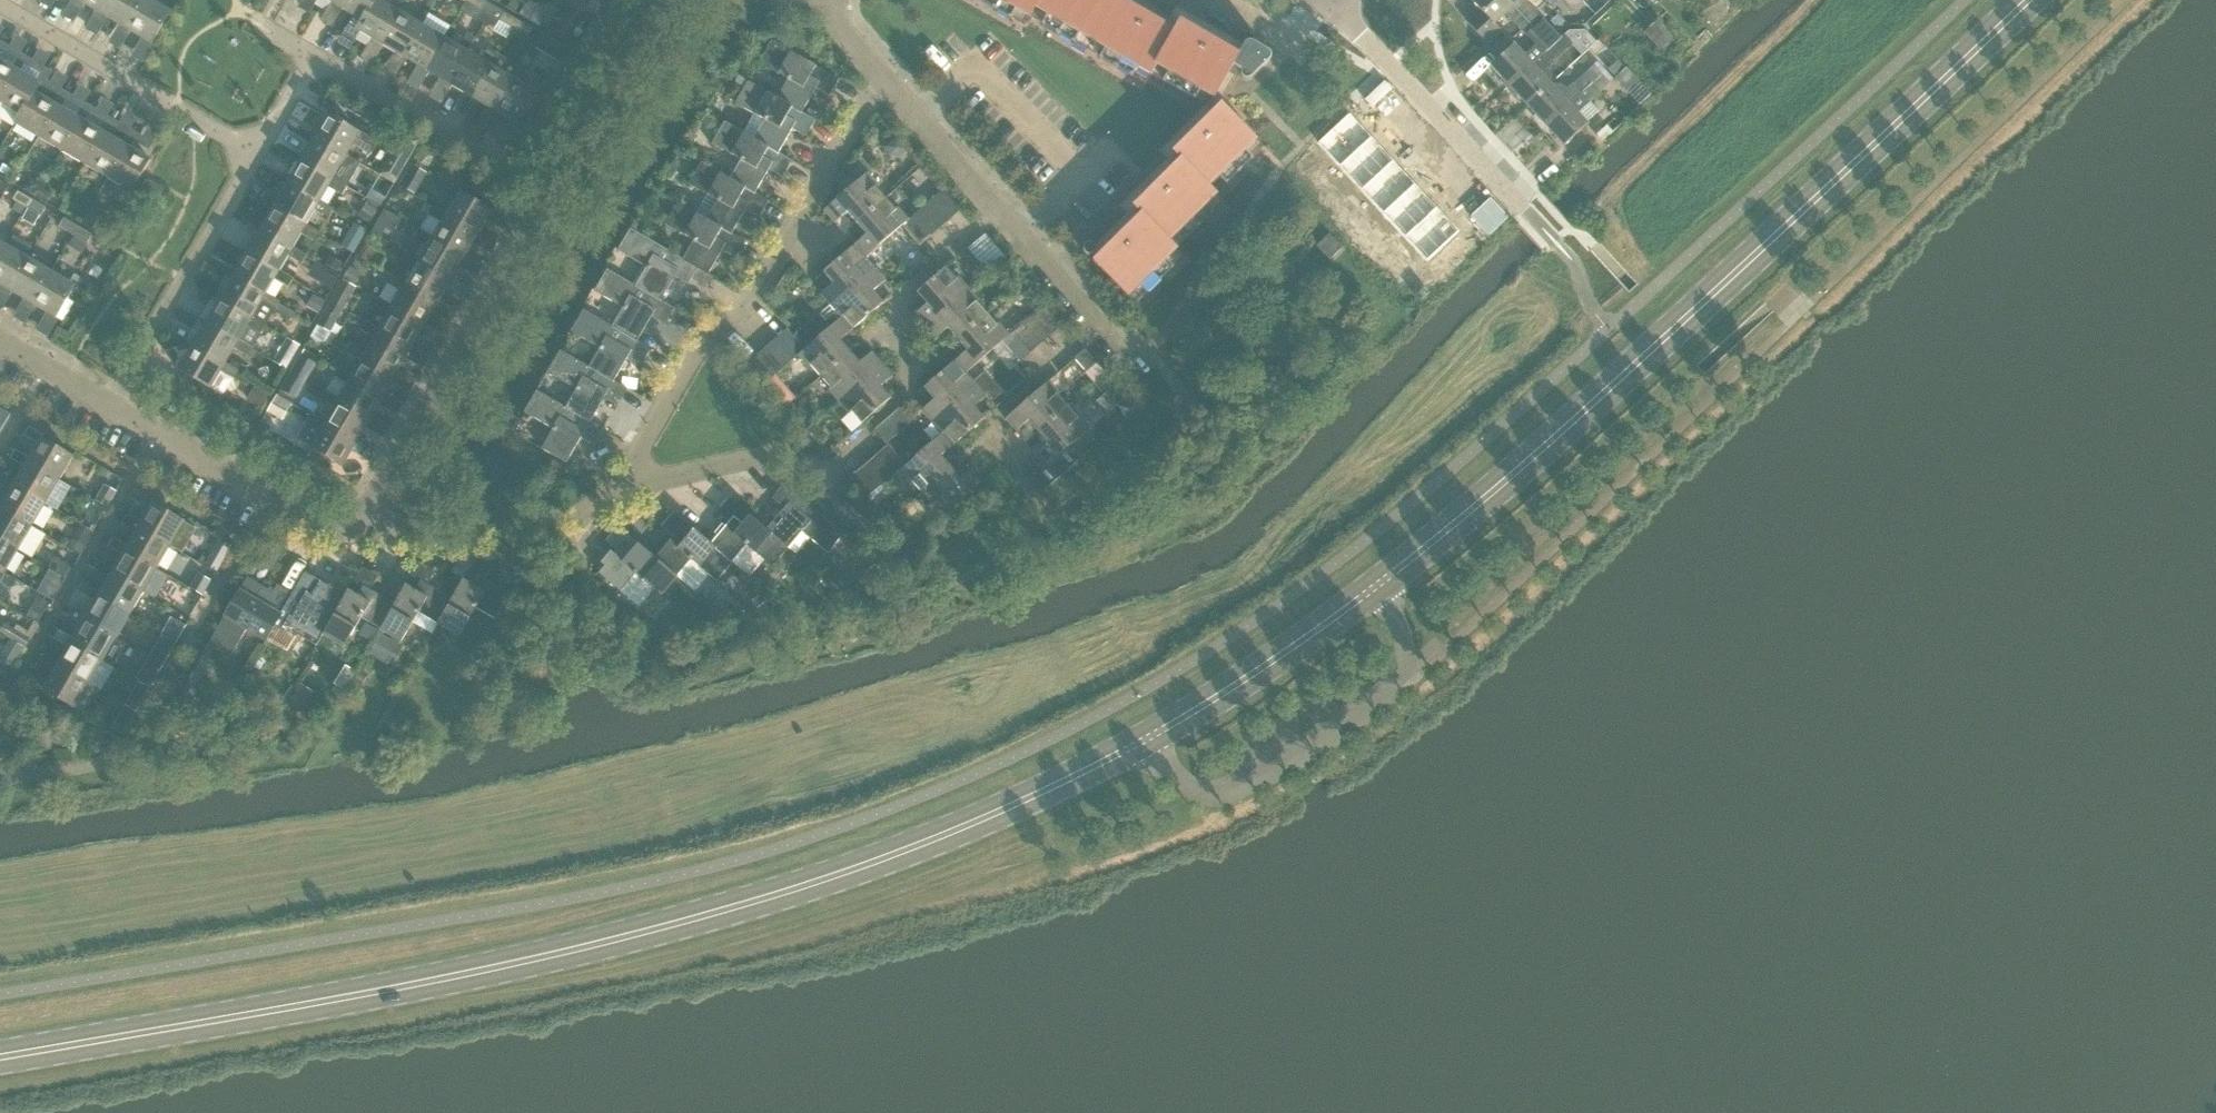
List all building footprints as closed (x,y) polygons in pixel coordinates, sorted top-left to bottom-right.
[(118,0),(86,0),(84,4),(108,18),(118,0)] [(148,0),(118,0),(108,18),(130,31),(148,0)] [(172,11),(152,0),(148,0),(130,31),(153,44),(172,11)] [(341,6),(363,19),(364,19),(376,0),(345,0),(341,6)] [(400,11),(406,1),(404,0),(376,0),(364,19),(363,19),(358,29),(382,43),(401,12),(400,11)] [(496,7),(485,0),(470,0),(469,2),(467,1),(463,7),(478,16),(477,18),(486,23),(496,7)] [(510,6),(517,10),(521,3),(516,0),(514,0),(510,6)] [(540,27),(550,11),(531,0),(528,0),(520,15),(540,27)] [(1013,19),(1018,10),(1032,17),(1037,8),(1049,15),(1043,24),(1076,43),(1081,34),(1106,48),(1101,58),(1134,76),(1139,67),(1153,75),(1158,66),(1169,73),(1164,82),(1197,101),(1202,92),(1215,99),(1234,67),(1243,72),(1242,73),(1242,74),(1242,75),(1242,76),(1243,77),(1243,78),(1245,80),(1247,81),(1249,81),(1250,81),(1252,81),(1253,80),(1271,61),(1272,60),(1272,58),(1272,57),(1272,56),(1272,55),(1272,54),(1271,53),(1270,53),(1249,40),(1253,36),(1250,33),(1247,32),(1243,33),(1240,35),(1237,41),(1176,6),(1172,13),(1149,0),(980,0),(1013,19)] [(1535,26),(1511,0),(1475,0),(1474,1),(1483,10),(1469,22),(1489,44),(1503,31),(1495,23),(1506,13),(1526,34),(1535,26)] [(1535,26),(1545,17),(1529,0),(1511,0),(1535,26)] [(1588,3),(1597,13),(1606,5),(1602,0),(1592,0),(1588,3)] [(515,29),(520,21),(496,7),(486,23),(495,29),(500,20),(515,29)] [(327,8),(313,30),(328,40),(342,18),(327,8)] [(424,26),(401,12),(382,43),(405,57),(424,26)] [(1563,37),(1562,36),(1545,17),(1535,26),(1526,34),(1536,45),(1525,55),(1515,44),(1492,65),(1511,85),(1563,37)] [(555,36),(563,22),(555,18),(547,31),(555,36)] [(1678,39),(1659,19),(1645,32),(1664,52),(1678,39)] [(520,21),(515,29),(528,37),(533,28),(520,21)] [(1602,54),(1619,40),(1605,24),(1589,38),(1602,54)] [(428,71),(447,39),(424,26),(405,57),(428,71)] [(37,32),(25,48),(61,74),(70,62),(47,46),(50,41),(37,32)] [(470,53),(469,52),(477,38),(468,32),(460,47),(447,39),(428,71),(451,84),(470,53)] [(558,60),(566,47),(541,33),(534,46),(558,60)] [(1563,37),(1511,85),(1529,105),(1552,84),(1551,83),(1551,81),(1551,80),(1552,79),(1552,78),(1552,76),(1552,75),(1551,74),(1551,73),(1550,71),(1550,70),(1549,69),(1548,68),(1574,44),(1565,35),(1562,36),(1563,37)] [(803,113),(803,112),(817,87),(831,95),(840,80),(773,41),(761,63),(789,79),(778,98),(778,99),(803,113)] [(491,66),(499,53),(489,47),(482,60),(470,53),(451,84),(474,98),(493,66),(491,66)] [(13,126),(16,122),(20,114),(18,113),(32,90),(37,81),(38,79),(23,71),(31,58),(22,53),(15,65),(0,90),(0,119),(13,126)] [(521,67),(500,54),(499,53),(491,66),(493,66),(474,98),(497,112),(516,80),(514,79),(521,67)] [(1613,78),(1619,73),(1626,66),(1617,56),(1604,68),(1613,78)] [(15,65),(0,57),(0,90),(15,65)] [(1552,84),(1529,105),(1547,125),(1604,73),(1596,64),(1568,88),(1565,85),(1561,84),(1553,85),(1552,84)] [(38,79),(37,81),(41,83),(45,85),(52,71),(45,67),(38,79)] [(1604,73),(1547,125),(1566,145),(1589,124),(1587,122),(1600,110),(1591,101),(1612,83),(1604,73)] [(1628,86),(1640,99),(1654,86),(1642,73),(1628,86)] [(521,126),(539,94),(546,83),(535,76),(528,87),(516,80),(497,112),(521,126)] [(817,120),(803,112),(803,113),(778,99),(778,98),(740,76),(736,83),(746,89),(738,103),(756,114),(745,133),(754,138),(754,139),(779,154),(780,154),(794,128),(808,136),(817,120)] [(59,148),(78,116),(62,108),(71,93),(62,88),(54,103),(36,134),(59,148)] [(20,114),(16,122),(36,134),(54,103),(32,90),(18,113),(20,114)] [(82,161),(101,129),(86,120),(94,107),(86,103),(78,116),(59,148),(82,161)] [(1258,140),(1243,125),(1223,104),(1174,153),(1181,160),(1134,207),(1142,215),(1094,261),(1129,297),(1140,286),(1148,294),(1175,268),(1167,259),(1178,248),(1170,241),(1180,231),(1187,239),(1215,213),(1207,205),(1218,194),(1210,186),(1220,177),(1227,184),(1254,158),(1247,151),(1258,140)] [(367,112),(362,120),(375,127),(379,119),(367,112)] [(106,175),(124,143),(109,134),(117,120),(108,115),(101,129),(82,161),(106,175)] [(316,136),(315,139),(347,157),(348,155),(354,145),(368,153),(375,141),(350,127),(329,115),(316,136)] [(715,116),(704,118),(707,130),(718,127),(715,116)] [(1317,151),(1316,151),(1338,173),(1371,141),(1369,137),(1350,119),(1317,151)] [(754,138),(745,133),(727,122),(714,144),(742,160),(731,178),(731,179),(756,193),(757,193),(770,169),(784,177),(793,161),(780,154),(779,154),(754,139),(754,138)] [(124,143),(106,175),(132,191),(151,159),(132,148),(140,134),(132,129),(124,143)] [(406,134),(383,175),(396,183),(419,141),(417,140),(406,134)] [(10,146),(0,139),(0,161),(10,146)] [(362,163),(348,155),(347,157),(315,139),(302,162),(334,179),(335,177),(349,185),(362,163)] [(1371,141),(1338,173),(1359,192),(1391,161),(1371,141)] [(1391,161),(1359,193),(1380,212),(1411,182),(1391,161)] [(344,194),(349,185),(335,177),(334,179),(302,162),(288,185),(321,202),(322,200),(330,186),(344,194)] [(731,179),(731,178),(703,162),(690,185),(718,202),(708,218),(708,219),(733,233),(746,210),(760,217),(770,201),(757,193),(756,193),(731,179)] [(15,172),(3,165),(0,170),(0,172),(11,178),(15,172)] [(915,175),(922,183),(930,176),(923,168),(915,175)] [(857,225),(886,200),(876,188),(879,186),(869,174),(858,183),(848,192),(824,212),(835,225),(847,214),(857,225)] [(841,184),(848,192),(858,183),(851,175),(841,184)] [(1312,193),(1319,187),(1310,177),(1303,183),(1312,193)] [(152,203),(162,187),(147,178),(138,194),(152,203)] [(24,191),(35,197),(40,187),(41,186),(30,180),(24,191)] [(478,234),(480,231),(492,210),(461,191),(462,190),(448,182),(443,190),(457,198),(448,213),(447,215),(478,234)] [(1380,212),(1378,213),(1403,235),(1433,205),(1411,182),(1380,212)] [(336,208),(322,200),(321,202),(288,185),(275,208),(307,226),(308,224),(317,209),(331,217),(336,208)] [(404,200),(410,191),(400,185),(395,194),(404,200)] [(40,187),(35,197),(46,204),(52,194),(40,187)] [(382,207),(388,197),(373,188),(367,198),(374,202),(382,207)] [(29,207),(34,199),(20,191),(15,199),(29,207)] [(933,201),(951,220),(961,211),(944,192),(933,201)] [(34,199),(29,207),(43,215),(48,207),(34,199)] [(866,258),(867,257),(909,220),(899,209),(896,211),(886,200),(857,225),(866,236),(855,245),(866,258)] [(381,208),(369,201),(362,213),(374,221),(381,208)] [(941,229),(951,220),(933,201),(924,209),(941,229)] [(1325,207),(1334,216),(1340,210),(1331,201),(1325,207)] [(708,219),(708,218),(680,202),(667,225),(696,241),(685,259),(699,268),(709,274),(723,250),(737,257),(747,240),(733,233),(708,219)] [(416,229),(422,215),(401,205),(394,219),(416,229)] [(447,215),(448,213),(435,205),(430,214),(422,228),(435,235),(433,238),(465,257),(478,234),(447,215)] [(1433,205),(1403,235),(1430,260),(1460,232),(1433,205)] [(322,232),(308,224),(307,226),(275,208),(262,231),(294,249),(295,247),(303,233),(317,241),(322,232)] [(931,238),(941,229),(924,209),(914,218),(931,238)] [(385,210),(379,221),(388,227),(395,215),(385,210)] [(1340,210),(1334,216),(1343,226),(1349,220),(1340,210)] [(74,234),(80,226),(66,217),(60,226),(74,234)] [(920,247),(931,238),(914,218),(903,227),(920,247)] [(93,234),(91,232),(80,226),(74,234),(89,242),(93,234)] [(362,245),(369,233),(358,226),(350,239),(362,245)] [(433,238),(435,235),(422,228),(408,251),(422,259),(421,261),(452,280),(453,277),(465,257),(433,238)] [(685,259),(633,229),(620,251),(648,267),(637,286),(662,301),(662,300),(676,276),(690,284),(699,268),(685,259)] [(1003,229),(986,244),(1002,260),(1018,245),(1003,229)] [(309,255),(295,247),(294,249),(262,231),(248,254),(280,272),(281,270),(289,256),(304,264),(309,255)] [(1332,259),(1344,247),(1330,234),(1318,246),(1332,259)] [(1359,235),(1344,243),(1350,255),(1365,246),(1359,235)] [(368,260),(374,249),(365,244),(359,254),(368,260)] [(1100,250),(1096,246),(1094,245),(1093,244),(1092,244),(1090,244),(1088,244),(1087,245),(1086,246),(1086,247),(1085,248),(1085,249),(1085,250),(1085,251),(1085,253),(1086,254),(1087,255),(1089,256),(1090,256),(1092,256),(1093,256),(1094,256),(1095,255),(1100,250)] [(29,259),(6,245),(0,255),(0,284),(10,290),(29,259)] [(876,268),(867,257),(866,258),(855,245),(823,273),(833,285),(821,295),(831,306),(876,268)] [(1368,254),(1378,263),(1384,257),(1375,247),(1368,254)] [(421,261),(422,259),(408,251),(407,251),(403,259),(417,267),(409,281),(408,284),(438,303),(452,280),(421,261)] [(295,278),(281,270),(280,272),(248,254),(235,277),(267,295),(268,293),(276,278),(290,286),(295,278)] [(332,257),(327,266),(338,273),(343,264),(332,257)] [(1384,257),(1378,263),(1387,273),(1393,267),(1384,257)] [(34,304),(52,272),(29,259),(10,290),(34,304)] [(613,263),(609,270),(620,276),(624,269),(613,263)] [(926,328),(971,288),(961,276),(958,279),(947,267),(918,292),(928,304),(915,315),(926,328)] [(876,268),(831,306),(837,313),(826,322),(820,315),(794,337),(805,350),(841,318),(842,318),(853,331),(885,303),(874,291),(887,280),(876,268)] [(345,278),(354,283),(359,274),(350,269),(345,278)] [(341,277),(329,270),(321,282),(334,290),(341,277)] [(637,286),(620,276),(609,270),(596,293),(624,308),(614,325),(613,326),(638,340),(639,340),(652,316),(666,324),(675,308),(662,300),(662,301),(637,286)] [(805,271),(795,289),(811,298),(821,280),(805,271)] [(52,272),(34,304),(57,318),(76,286),(70,283),(52,272)] [(395,273),(381,297),(395,305),(394,307),(425,326),(438,303),(408,284),(409,281),(395,273)] [(75,274),(70,283),(76,286),(80,288),(84,280),(81,278),(81,277),(75,274)] [(282,301),(268,293),(267,295),(235,277),(222,300),(253,318),(254,317),(263,302),(276,310),(276,311),(291,321),(296,312),(280,303),(282,301)] [(354,283),(345,278),(332,301),(341,306),(354,284),(354,283)] [(959,339),(989,313),(979,302),(981,300),(971,288),(926,328),(937,339),(950,328),(959,339)] [(327,302),(315,295),(308,308),(320,315),(327,302)] [(394,307),(395,305),(381,297),(376,306),(367,320),(381,328),(380,330),(412,349),(425,326),(394,307)] [(268,325),(254,317),(253,318),(222,300),(208,323),(240,341),(241,340),(249,325),(263,333),(268,325)] [(345,308),(341,306),(332,301),(319,324),(331,332),(345,308)] [(1046,305),(1036,314),(1053,334),(1061,327),(1063,325),(1046,305)] [(613,326),(614,325),(586,309),(573,331),(601,347),(590,366),(590,367),(615,381),(628,356),(643,364),(652,348),(639,340),(638,340),(613,326)] [(967,373),(969,372),(1006,340),(1013,334),(1002,322),(999,324),(989,313),(959,339),(968,350),(957,360),(967,373)] [(1036,314),(1026,323),(1043,343),(1053,334),(1036,314)] [(841,341),(853,331),(842,318),(841,318),(799,355),(808,367),(811,365),(821,377),(850,352),(841,341)] [(398,372),(412,349),(380,330),(381,328),(367,320),(363,328),(377,336),(368,351),(367,353),(398,372)] [(255,347),(241,340),(240,341),(208,323),(195,346),(226,364),(227,363),(236,348),(250,356),(255,347)] [(1033,352),(1043,343),(1026,323),(1016,332),(1033,352)] [(777,338),(795,358),(805,349),(794,337),(787,329),(777,338)] [(1013,334),(1006,340),(1023,361),(1033,352),(1016,332),(1013,334)] [(354,343),(353,344),(332,333),(327,343),(348,354),(349,352),(363,360),(354,375),(353,377),(385,395),(398,372),(367,353),(368,351),(354,343)] [(286,370),(297,351),(301,345),(287,337),(274,361),(286,370)] [(785,367),(795,358),(777,338),(767,347),(785,367)] [(231,365),(227,363),(226,364),(195,346),(181,370),(212,388),(222,371),(237,379),(248,385),(252,379),(241,372),(241,371),(231,365)] [(777,375),(785,367),(767,347),(758,356),(775,376),(777,375)] [(590,367),(590,366),(561,349),(549,371),(578,388),(566,407),(591,422),(592,421),(605,397),(619,405),(629,388),(615,381),(590,367)] [(838,403),(883,365),(872,352),(859,363),(850,352),(821,377),(831,389),(828,391),(838,403)] [(1089,354),(1087,352),(1077,361),(1089,374),(1099,365),(1089,354)] [(308,380),(318,364),(302,354),(292,371),(308,380)] [(765,385),(775,376),(758,356),(747,365),(765,385)] [(234,359),(231,365),(241,371),(244,373),(248,367),(234,359)] [(978,383),(969,372),(967,373),(957,360),(925,387),(935,399),(922,410),(934,423),(978,383)] [(892,399),(891,399),(881,387),(893,377),(883,365),(838,403),(849,415),(853,413),(863,424),(892,399)] [(353,377),(354,375),(340,367),(336,374),(350,382),(341,397),(340,400),(372,418),(385,395),(353,377)] [(297,399),(308,380),(292,371),(281,390),(297,399)] [(765,385),(784,407),(796,396),(777,375),(775,376),(765,385)] [(1039,432),(1069,406),(1059,395),(1062,392),(1051,380),(1007,418),(1018,431),(1030,420),(1039,432)] [(944,432),(955,444),(985,418),(975,407),(989,395),(978,383),(934,423),(943,433),(944,432)] [(1007,397),(1004,384),(990,386),(992,399),(1007,397)] [(1117,404),(1126,395),(1116,384),(1106,393),(1117,404)] [(259,387),(250,403),(265,412),(274,396),(259,387)] [(340,400),(341,397),(327,389),(322,399),(336,407),(327,422),(326,423),(358,441),(372,418),(340,400)] [(566,407),(539,391),(538,390),(525,412),(553,428),(542,447),(568,462),(581,438),(595,446),(605,429),(592,421),(591,422),(566,407)] [(293,403),(279,394),(269,411),(283,419),(293,403)] [(1047,466),(1092,427),(1081,414),(1078,417),(1069,406),(1039,432),(1049,443),(1037,454),(1038,456),(1047,466)] [(326,423),(327,422),(313,414),(309,421),(322,429),(312,446),(344,465),(358,441),(326,423)] [(890,419),(878,430),(879,431),(889,443),(902,432),(890,419)] [(818,421),(806,431),(819,446),(831,435),(818,421)] [(60,480),(63,475),(74,457),(42,438),(44,435),(31,428),(26,435),(39,443),(31,457),(29,461),(60,480)] [(943,456),(955,444),(944,432),(943,433),(900,471),(911,484),(914,481),(923,492),(953,467),(943,456)] [(889,444),(879,453),(896,472),(907,463),(889,444)] [(29,461),(31,457),(18,449),(12,458),(27,466),(18,481),(16,485),(47,503),(60,480),(29,461)] [(886,481),(896,472),(879,453),(869,461),(886,481)] [(1032,461),(1030,463),(1039,473),(1041,472),(1047,466),(1038,456),(1032,461)] [(876,490),(886,481),(869,461),(859,470),(876,490)] [(953,467),(923,492),(934,504),(930,507),(941,518),(987,479),(976,466),(963,478),(953,467)] [(866,499),(876,490),(859,470),(849,479),(866,499)] [(18,481),(4,472),(0,479),(0,482),(13,490),(4,504),(2,508),(33,526),(47,503),(16,485),(18,481)] [(744,505),(752,496),(735,481),(727,491),(744,505)] [(788,548),(789,547),(803,531),(828,552),(844,533),(785,484),(774,498),(785,507),(767,529),(766,530),(788,548)] [(118,492),(113,490),(105,485),(96,501),(109,508),(118,492)] [(198,530),(185,522),(153,504),(155,500),(141,492),(137,500),(151,508),(143,523),(140,527),(171,545),(171,546),(184,554),(198,530)] [(712,542),(710,544),(733,563),(749,577),(764,559),(773,567),(788,548),(766,530),(767,529),(730,498),(718,513),(729,522),(712,542)] [(0,501),(0,538),(20,550),(33,526),(2,508),(4,504),(0,501)] [(96,515),(101,514),(103,509),(102,505),(97,502),(92,504),(90,508),(91,513),(96,515)] [(128,514),(122,510),(117,519),(123,523),(128,514)] [(710,544),(712,542),(675,511),(663,526),(675,536),(656,558),(655,559),(677,577),(678,575),(696,591),(710,575),(717,582),(733,563),(710,544)] [(140,527),(143,523),(128,514),(123,523),(137,531),(129,546),(126,550),(158,568),(171,546),(171,545),(140,527)] [(902,518),(893,522),(898,531),(907,527),(902,518)] [(655,559),(656,558),(619,527),(607,541),(619,551),(600,573),(622,592),(622,591),(623,594),(628,599),(632,598),(641,606),(654,590),(661,596),(677,577),(655,559)] [(110,546),(115,538),(108,534),(103,542),(110,546)] [(6,573),(20,550),(0,538),(0,569),(6,573)] [(126,550),(129,546),(115,538),(110,546),(124,554),(115,569),(113,573),(144,591),(155,598),(169,575),(158,568),(126,550)] [(86,545),(75,539),(71,547),(81,553),(86,545)] [(206,564),(219,571),(231,549),(219,542),(206,564)] [(75,568),(70,565),(56,556),(49,567),(69,579),(75,568)] [(453,598),(438,624),(459,636),(476,606),(496,618),(510,594),(485,579),(493,566),(477,556),(452,598),(453,598)] [(95,557),(90,565),(96,569),(101,561),(95,557)] [(113,573),(115,569),(101,561),(96,569),(111,577),(102,592),(99,596),(130,615),(144,591),(113,573)] [(453,598),(452,598),(429,584),(436,571),(420,561),(395,603),(396,604),(380,629),(403,641),(419,613),(438,624),(453,598)] [(396,604),(395,603),(371,589),(379,577),(362,567),(346,594),(338,609),(339,610),(324,634),(346,646),(362,618),(380,629),(396,604)] [(322,580),(321,581),(306,572),(293,593),(282,614),(267,640),(288,652),(305,623),(324,634),(339,610),(338,609),(346,594),(322,580)] [(248,577),(209,644),(231,657),(247,629),(267,640),(282,614),(293,593),(279,585),(275,593),(265,587),(248,577)] [(848,579),(840,589),(854,602),(862,592),(848,579)] [(56,590),(41,580),(35,589),(50,599),(56,590)] [(204,595),(209,586),(202,581),(196,591),(204,595)] [(99,596),(102,592),(87,584),(82,593),(96,601),(88,615),(86,619),(117,637),(130,615),(99,596)] [(51,603),(49,601),(39,596),(27,616),(40,623),(51,603)] [(191,617),(196,609),(184,602),(179,610),(191,617)] [(69,615),(74,606),(68,603),(63,612),(69,615)] [(72,642),(104,661),(113,666),(126,643),(117,637),(86,619),(88,615),(74,606),(69,615),(83,623),(74,637),(72,642)] [(853,609),(848,620),(856,624),(861,612),(853,609)] [(175,620),(167,635),(177,641),(181,633),(182,634),(186,627),(175,620)] [(31,639),(29,637),(6,623),(0,632),(10,638),(24,646),(26,647),(31,639)] [(790,624),(788,636),(805,638),(807,626),(790,624)] [(759,625),(751,634),(764,645),(772,635),(759,625)] [(55,626),(50,635),(55,638),(60,629),(55,626)] [(60,629),(55,638),(70,647),(61,661),(59,666),(90,684),(99,689),(103,691),(116,668),(113,666),(104,661),(72,642),(74,637),(60,629)] [(397,640),(381,632),(369,653),(385,662),(397,640)] [(24,646),(10,638),(5,646),(7,647),(0,658),(0,660),(2,661),(0,664),(0,673),(6,676),(24,646)] [(59,666),(61,661),(47,653),(42,661),(56,669),(44,689),(76,707),(85,713),(99,689),(90,684),(59,666)] [(265,675),(254,668),(242,689),(253,696),(265,675)] [(141,681),(151,687),(158,675),(148,669),(141,681)] [(354,673),(345,689),(356,695),(366,680),(354,673)] [(145,697),(150,688),(141,682),(135,692),(145,697)] [(303,715),(317,693),(302,683),(288,705),(285,703),(278,715),(292,724),(299,712),(303,715)] [(197,692),(187,687),(173,711),(182,717),(197,692)] [(130,723),(137,711),(129,707),(122,718),(130,723)]
